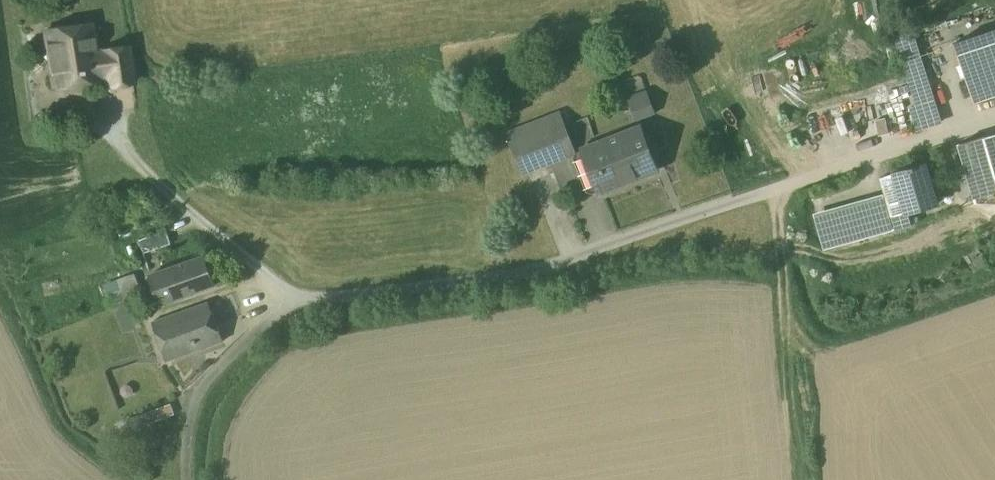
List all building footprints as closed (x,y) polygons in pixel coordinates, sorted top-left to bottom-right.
[(88,24),(47,30),(47,29),(45,30),(45,32),(46,32),(49,51),(43,57),(50,61),(54,85),(107,77),(103,50),(95,51),(91,25),(91,23),(88,23),(88,24)] [(954,43),(974,103),(994,96),(994,30),(954,43)] [(912,32),(896,38),(904,61),(920,56),(912,32)] [(127,47),(103,50),(107,77),(108,86),(133,82),(127,47)] [(934,102),(920,56),(904,61),(918,107),(934,102)] [(646,90),(627,97),(636,120),(655,113),(646,90)] [(560,111),(533,122),(550,163),(576,152),(560,111)] [(533,122),(506,133),(522,173),(550,163),(533,122)] [(639,127),(583,149),(600,191),(656,169),(639,127)] [(958,145),(973,195),(994,188),(994,174),(986,141),(985,137),(958,145)] [(986,141),(994,174),(994,139),(986,141)] [(913,167),(907,169),(907,170),(880,178),(892,217),(919,209),(919,210),(925,208),(925,207),(937,204),(926,164),(913,168),(913,167)] [(881,201),(827,217),(834,237),(887,222),(881,201)] [(140,237),(144,251),(172,243),(168,229),(140,237)] [(205,256),(150,275),(160,304),(215,285),(205,256)] [(128,284),(121,287),(126,302),(143,296),(135,273),(125,277),(128,284)] [(209,302),(152,322),(166,361),(222,341),(209,302)] [(171,403),(150,411),(154,421),(174,414),(171,403)] [(149,411),(126,419),(130,430),(153,422),(149,411)]
